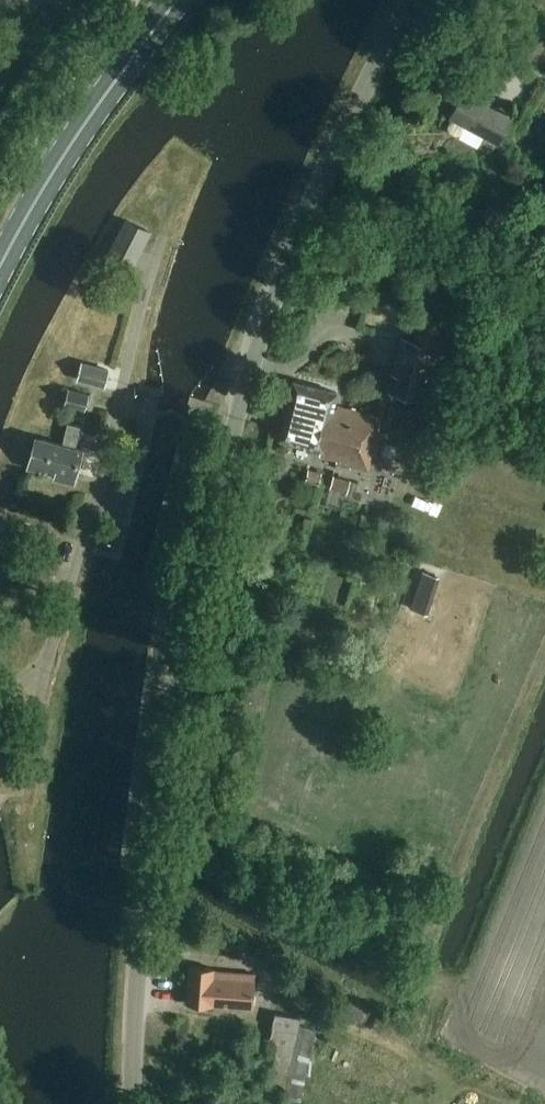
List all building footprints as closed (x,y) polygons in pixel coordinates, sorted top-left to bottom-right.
[(449,117),(451,118),(446,126),(448,132),(455,136),(461,134),(465,125),(497,143),(512,116),(463,90),(449,117)] [(121,271),(126,273),(132,262),(137,252),(148,231),(127,220),(105,262),(121,271)] [(404,340),(391,392),(418,399),(424,400),(437,348),(431,347),(404,340)] [(78,380),(104,388),(109,369),(83,361),(78,380)] [(318,459),(362,470),(376,417),(331,406),(334,393),(292,382),(277,440),(320,451),(318,459)] [(67,388),(64,403),(84,408),(88,394),(67,388)] [(54,474),(54,478),(72,482),(81,448),(75,447),(80,426),(67,422),(61,443),(36,437),(28,467),(54,474)] [(321,472),(307,469),(303,481),(317,485),(321,472)] [(349,480),(332,475),(329,488),(346,493),(349,480)] [(421,570),(417,583),(435,589),(439,576),(421,570)] [(185,1004),(250,1009),(253,973),(212,970),(212,968),(188,967),(185,1004)] [(340,1010),(361,1022),(367,1012),(345,1000),(340,1010)] [(382,1016),(373,1011),(365,1024),(375,1030),(382,1016)] [(274,1042),(264,1092),(300,1099),(316,1021),(275,1012),(273,1025),(270,1041),(274,1042)]
